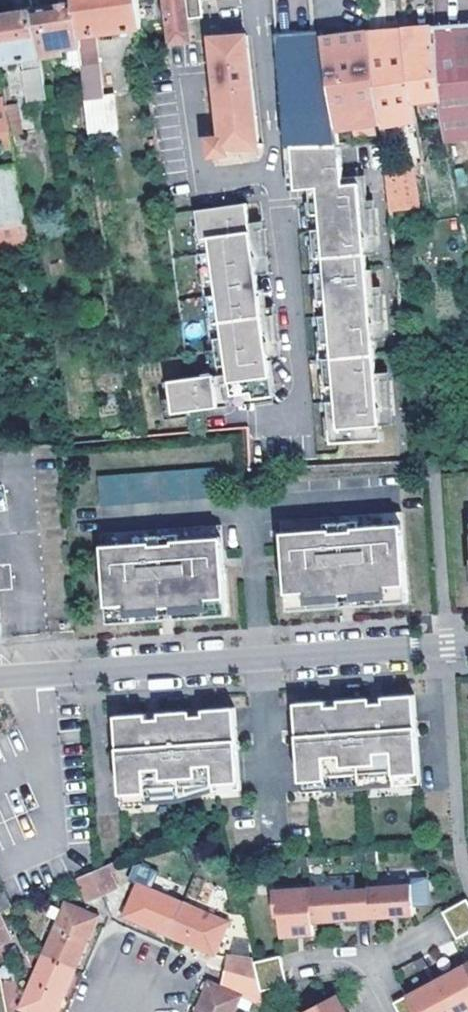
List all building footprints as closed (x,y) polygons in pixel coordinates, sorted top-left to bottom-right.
[(96,39),(144,34),(139,0),(74,0),(74,3),(78,40),(96,39)] [(172,46),(192,44),(186,0),(166,0),(172,46)] [(79,43),(78,40),(74,3),(50,6),(33,9),(40,54),(64,50),(64,45),(79,43)] [(21,58),(28,100),(46,97),(40,54),(33,9),(9,11),(0,12),(0,62),(21,58)] [(438,27),(438,29),(446,143),(467,142),(467,26),(461,26),(438,27)] [(405,29),(414,122),(420,165),(448,162),(446,143),(438,29),(438,27),(418,28),(405,29)] [(389,30),(371,32),(379,127),(414,122),(405,29),(389,30)] [(341,36),(321,39),(334,146),(356,145),(357,146),(358,132),(380,132),(379,127),(371,32),(341,36)] [(334,146),(321,39),(320,33),(293,35),(273,36),(281,148),(291,149),(302,147),(312,148),(334,146)] [(254,148),(245,37),(224,39),(211,39),(221,139),(207,141),(209,158),(227,156),(226,149),(254,148)] [(79,43),(82,69),(99,67),(96,39),(78,40),(79,43)] [(82,69),(89,136),(117,132),(113,99),(103,100),(99,67),(82,69)] [(9,130),(5,105),(3,97),(0,97),(0,131),(9,130)] [(5,105),(9,130),(10,135),(20,133),(15,103),(5,105)] [(334,146),(312,148),(291,149),(293,179),(317,178),(318,188),(320,216),(321,230),(322,258),(324,271),(325,299),(326,313),(328,341),(329,355),(331,383),(332,397),(334,439),(376,436),(356,145),(334,146)] [(407,163),(383,165),(387,213),(414,209),(407,163)] [(21,246),(20,166),(0,166),(0,246),(21,246)] [(437,177),(423,180),(425,193),(438,191),(437,177)] [(309,217),(320,216),(318,188),(308,189),(309,217)] [(263,390),(241,203),(201,207),(205,236),(206,249),(209,277),(211,290),(214,319),(216,332),(219,361),(221,376),(242,373),(244,393),(263,390)] [(205,236),(201,207),(192,208),(196,237),(205,236)] [(313,258),(322,258),(321,230),(311,230),(313,258)] [(209,277),(206,249),(197,250),(201,278),(209,277)] [(316,300),(325,299),(324,271),(315,272),(316,300)] [(214,319),(211,290),(202,291),(205,320),(214,319)] [(319,342),(328,341),(326,313),(318,313),(319,342)] [(219,361),(216,332),(207,333),(210,362),(219,361)] [(323,384),(331,383),(329,355),(322,355),(323,384)] [(208,370),(163,375),(167,405),(211,400),(208,370)] [(327,439),(334,439),(332,397),(324,397),(327,439)] [(97,475),(99,504),(213,497),(211,468),(97,475)] [(399,505),(280,513),(285,592),(305,590),(306,602),(386,596),(385,584),(405,583),(399,505)] [(219,518),(100,526),(105,605),(125,603),(126,615),(206,609),(205,598),(225,596),(219,518)] [(405,583),(385,584),(386,596),(406,595),(405,583)] [(305,590),(285,592),(286,603),(306,602),(305,590)] [(225,596),(205,598),(206,609),(226,607),(225,596)] [(125,603),(105,605),(106,616),(126,615),(125,603)] [(325,704),(293,706),(300,800),(320,799),(320,794),(326,793),(325,778),(393,773),(394,788),(400,788),(401,793),(420,791),(413,698),(382,700),(383,713),(370,714),(369,701),(337,704),(338,716),(326,717),(325,704)] [(145,718),(113,720),(121,813),(140,812),(140,807),(146,807),(145,792),(179,788),(213,787),(213,794),(239,793),(233,711),(202,714),(203,726),(190,727),(189,714),(158,716),(158,729),(146,730),(145,718)] [(179,788),(145,792),(146,807),(180,803),(213,794),(213,787),(179,788)] [(95,870),(103,893),(118,887),(109,864),(95,870)] [(88,900),(103,893),(95,870),(78,877),(88,900)] [(124,917),(169,937),(184,905),(139,883),(124,917)] [(311,923),(414,915),(412,884),(367,888),(334,890),(334,886),(273,890),(275,916),(280,916),(281,937),(312,934),(311,923)] [(1,911),(15,905),(8,890),(0,893),(0,911),(1,911)] [(100,915),(66,899),(63,907),(52,902),(47,914),(58,918),(42,954),(76,969),(100,915)] [(444,912),(458,938),(467,932),(467,900),(467,899),(444,912)] [(229,926),(184,905),(169,937),(215,958),(229,926)] [(14,939),(1,911),(0,911),(0,945),(14,939)] [(42,954),(19,1006),(31,1011),(57,1011),(76,969),(42,954)] [(281,955),(254,962),(261,991),(288,985),(281,955)] [(256,982),(250,959),(227,956),(224,973),(256,982)] [(392,1003),(397,1011),(465,1011),(467,1010),(467,963),(392,1003)] [(222,986),(242,995),(261,1003),(256,982),(224,973),(222,986)] [(242,995),(222,986),(208,981),(195,1011),(235,1011),(242,995)] [(304,1011),(347,1011),(338,993),(304,1011)]
